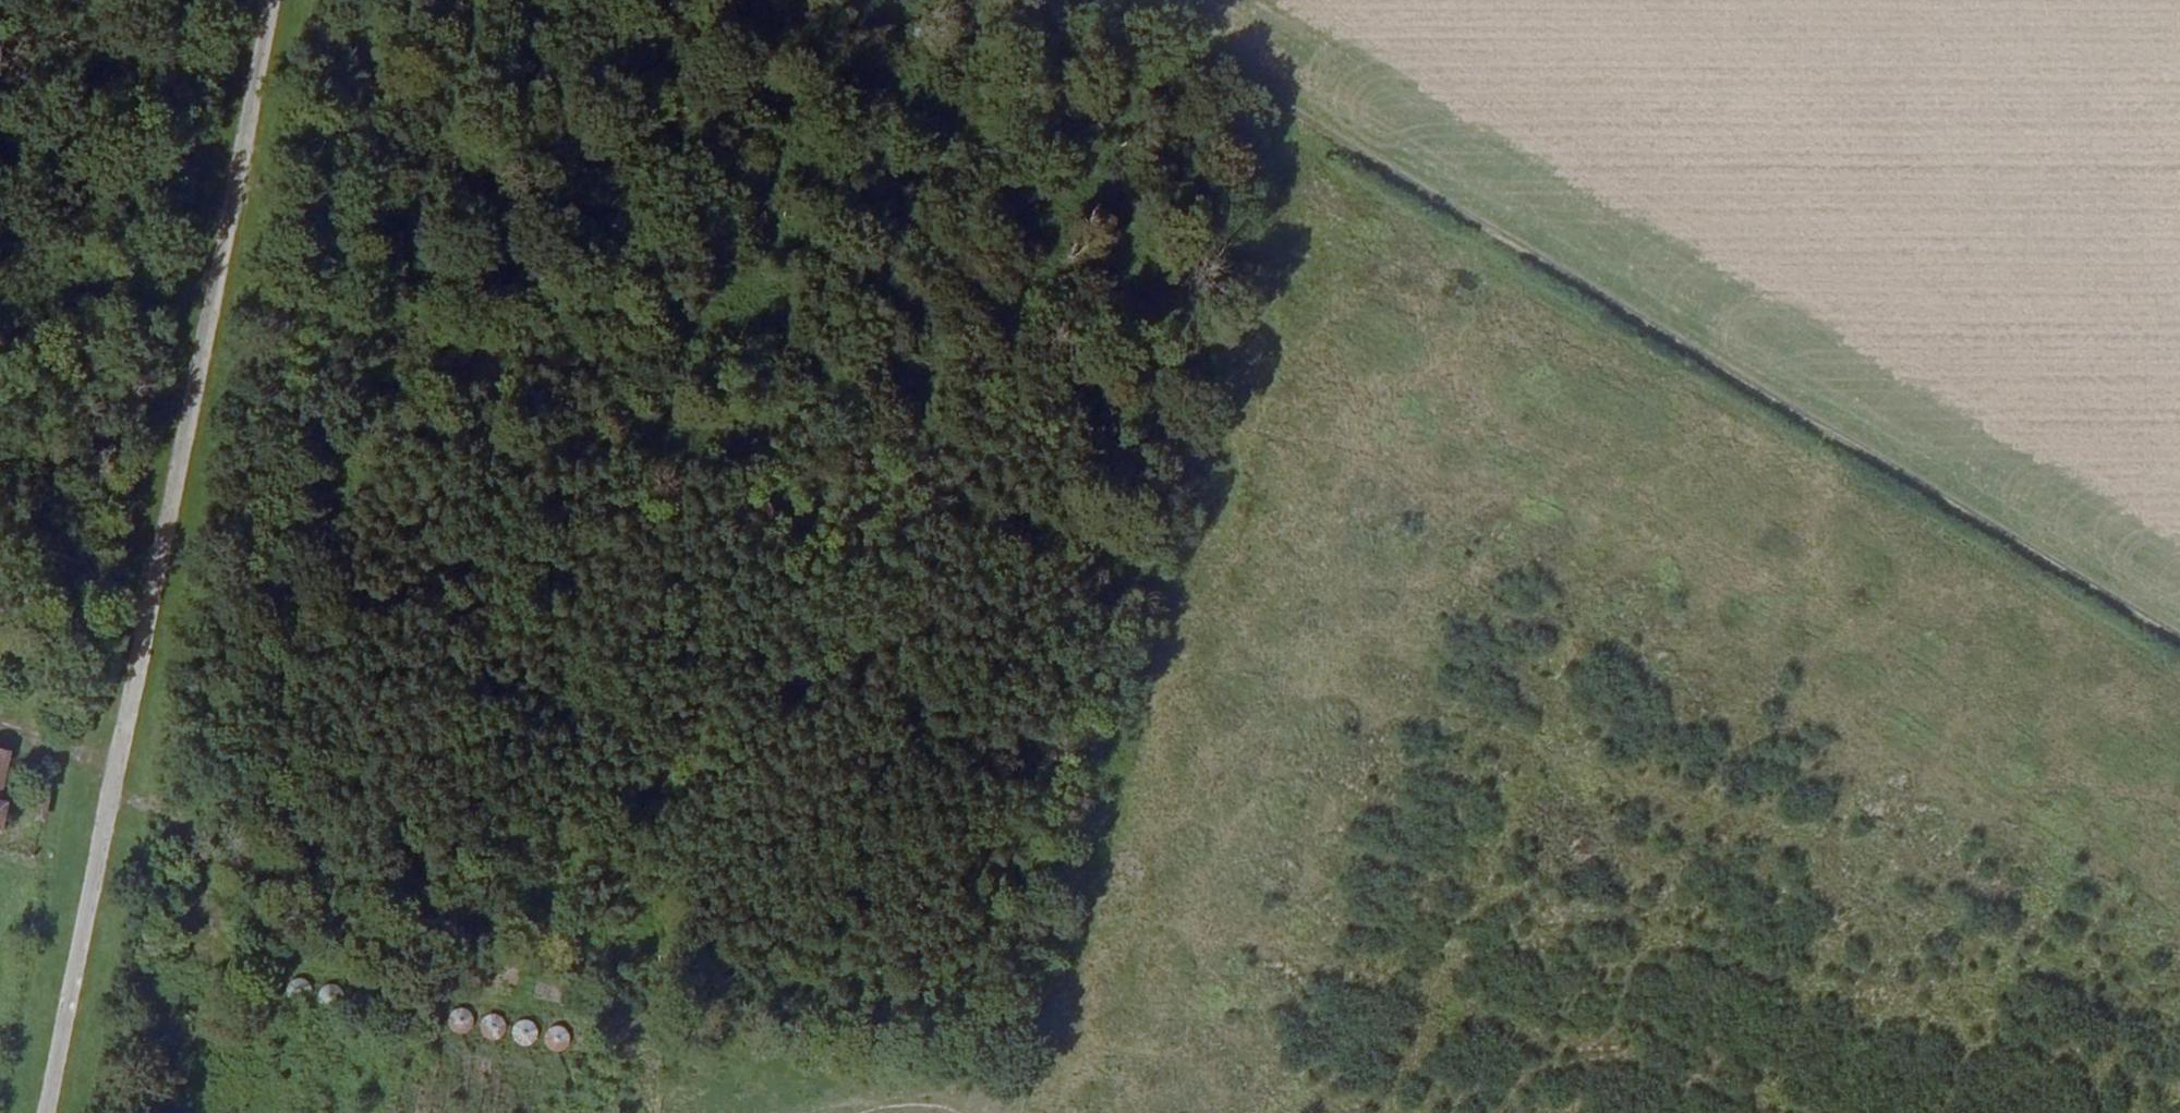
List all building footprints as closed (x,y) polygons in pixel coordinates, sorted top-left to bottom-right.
[(0,740),(0,824),(9,826),(11,804),(3,803),(16,743),(0,740)] [(309,998),(313,980),(292,976),(288,993),(309,998)] [(535,999),(562,1001),(564,980),(537,977),(535,999)] [(319,1003),(338,1006),(341,986),(322,983),(319,1003)] [(520,1045),(538,1037),(531,1018),(512,1025),(520,1045)] [(545,1029),(549,1050),(570,1046),(566,1025),(545,1029)]
